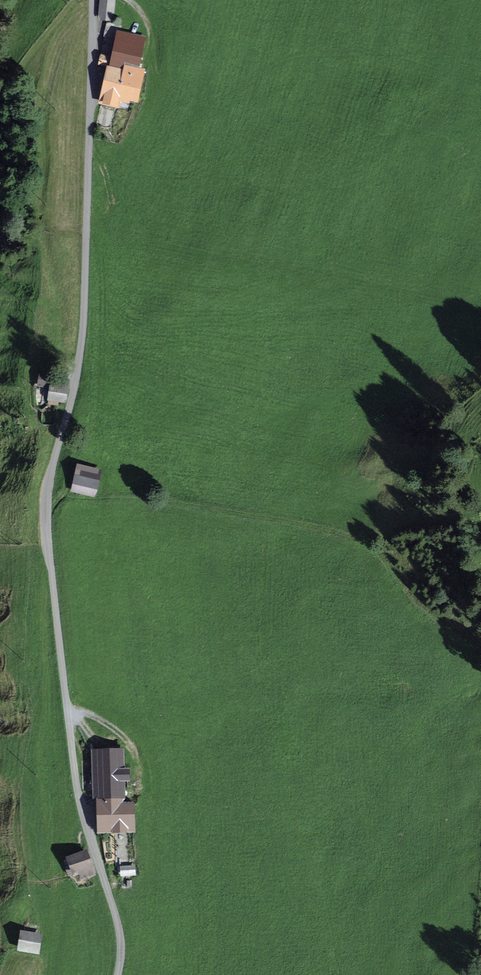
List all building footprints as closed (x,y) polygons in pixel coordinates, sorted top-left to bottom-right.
[(100,19),(111,20),(113,0),(102,0),(100,19)] [(120,34),(113,65),(141,71),(143,64),(137,62),(142,39),(130,36),(131,34),(121,31),(120,34)] [(140,78),(141,71),(113,65),(106,93),(103,93),(101,102),(116,106),(118,97),(135,100),(140,78)] [(40,375),(38,385),(49,387),(51,377),(40,375)] [(53,381),(50,398),(64,400),(67,383),(53,381)] [(80,468),(74,491),(92,495),(98,472),(80,468)] [(120,753),(100,754),(101,797),(121,796),(120,780),(127,779),(127,770),(120,771),(120,753)] [(134,808),(133,802),(101,803),(102,831),(114,831),(114,828),(134,827),(134,816),(126,817),(125,809),(134,808)] [(64,860),(70,876),(79,873),(82,879),(94,874),(86,852),(64,860)] [(23,934),(21,949),(36,951),(39,936),(23,934)]
